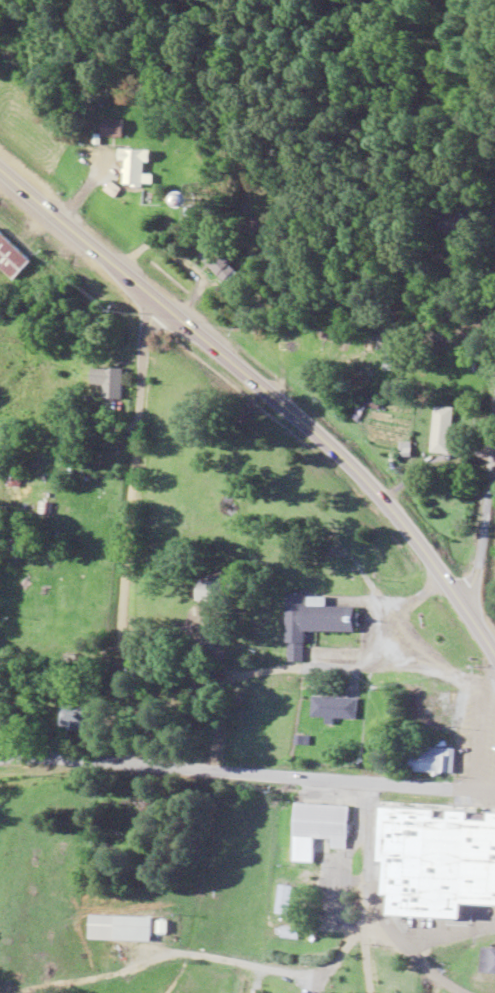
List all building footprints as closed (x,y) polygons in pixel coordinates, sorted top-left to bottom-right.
[(129,138),(129,120),(108,120),(108,138),(129,138)] [(130,161),(129,187),(150,188),(152,155),(126,154),(125,161),(130,161)] [(229,197),(216,198),(216,210),(230,209),(229,197)] [(0,230),(0,265),(18,282),(36,262),(0,230)] [(228,285),(241,273),(215,244),(203,255),(228,285)] [(89,387),(101,387),(100,400),(121,400),(122,369),(90,369),(89,387)] [(450,455),(453,408),(433,406),(430,454),(450,455)] [(286,663),(303,663),(303,633),(355,633),(355,609),(327,609),(327,597),(286,597),(286,663)] [(65,693),(65,681),(51,681),(51,693),(65,693)] [(355,699),(311,698),(310,719),(355,720),(355,699)] [(96,731),(96,708),(64,708),(64,731),(96,731)] [(353,807),(299,804),(296,848),(315,849),(316,839),(334,840),(334,850),(351,850),(353,807)] [(434,905),(471,907),(473,868),(494,868),(494,841),(473,840),(474,822),(436,820),(434,905)] [(291,887),(277,887),(277,915),(291,915),(291,887)] [(91,941),(156,942),(156,917),(91,916),(91,941)] [(485,951),(484,973),(494,974),(494,951),(485,951)]
